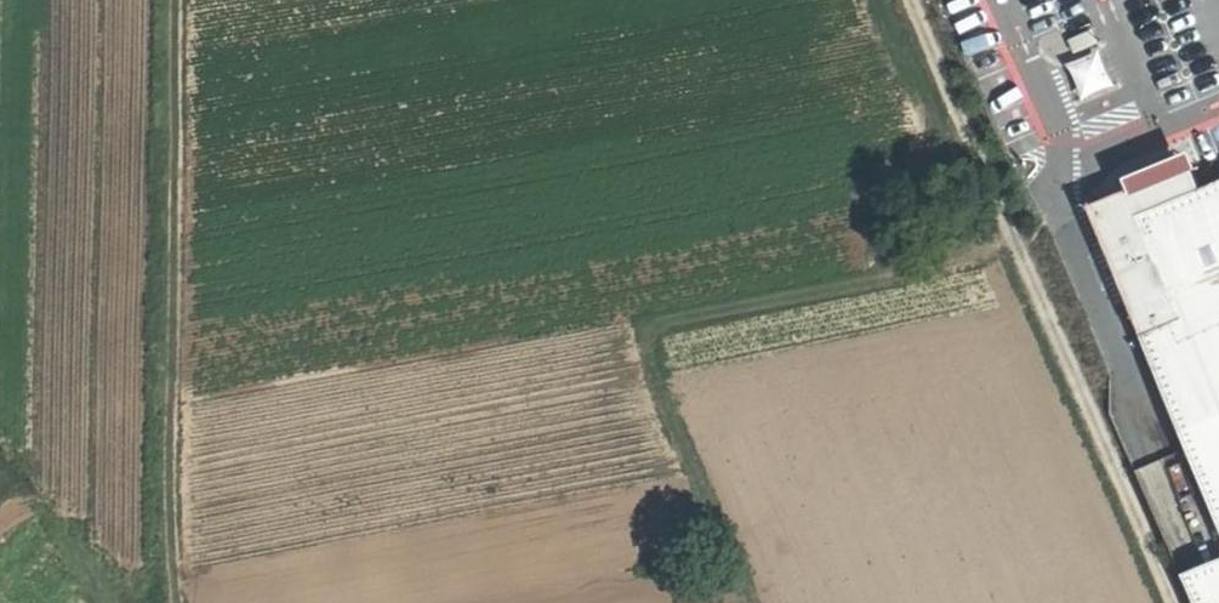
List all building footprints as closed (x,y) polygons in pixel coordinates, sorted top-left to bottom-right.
[(1096,39),(1070,50),(1075,63),(1102,52),(1096,39)] [(1193,172),(1138,195),(1149,221),(1205,197),(1193,172)] [(1138,195),(1092,214),(1218,528),(1218,191),(1205,197),(1149,221),(1138,195)] [(1184,586),(1191,602),(1218,602),(1218,571),(1184,586)]
